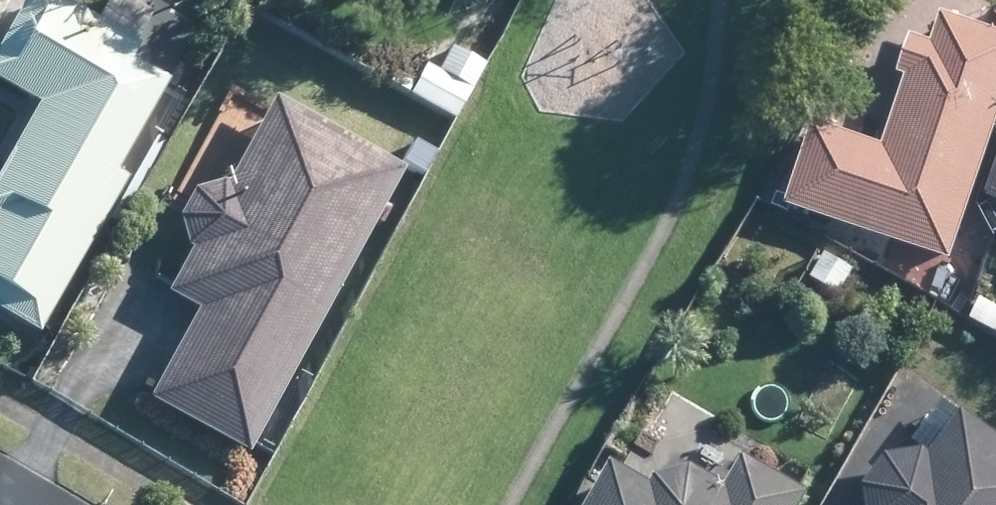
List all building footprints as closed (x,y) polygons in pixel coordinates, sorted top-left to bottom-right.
[(128,50),(40,0),(25,0),(0,44),(0,90),(22,102),(34,110),(0,172),(0,315),(35,335),(100,219),(119,184),(109,178),(159,90),(160,87),(130,69),(138,56),(128,50)] [(968,28),(938,17),(929,46),(909,40),(895,78),(902,82),(880,148),(823,129),(813,126),(784,210),(898,249),(910,252),(901,280),(926,289),(936,261),(940,263),(946,264),(949,258),(969,198),(995,117),(995,37),(968,28)] [(457,110),(470,85),(438,69),(424,94),(457,110)] [(294,365),(370,224),(378,229),(388,211),(381,207),(398,174),(266,105),(221,189),(187,196),(178,212),(172,224),(184,253),(166,287),(161,296),(194,313),(145,404),(245,457),(251,446),(270,456),(312,374),(294,365)] [(981,203),(995,208),(995,154),(981,203)] [(397,166),(418,178),(424,166),(403,155),(397,166)] [(809,280),(834,296),(850,273),(825,255),(809,280)] [(960,416),(929,459),(917,450),(884,457),(862,485),(865,504),(995,504),(995,441),(960,416)] [(751,465),(740,460),(723,490),(687,470),(654,478),(648,490),(609,467),(587,504),(798,504),(804,496),(794,491),(761,471),(751,465)]
